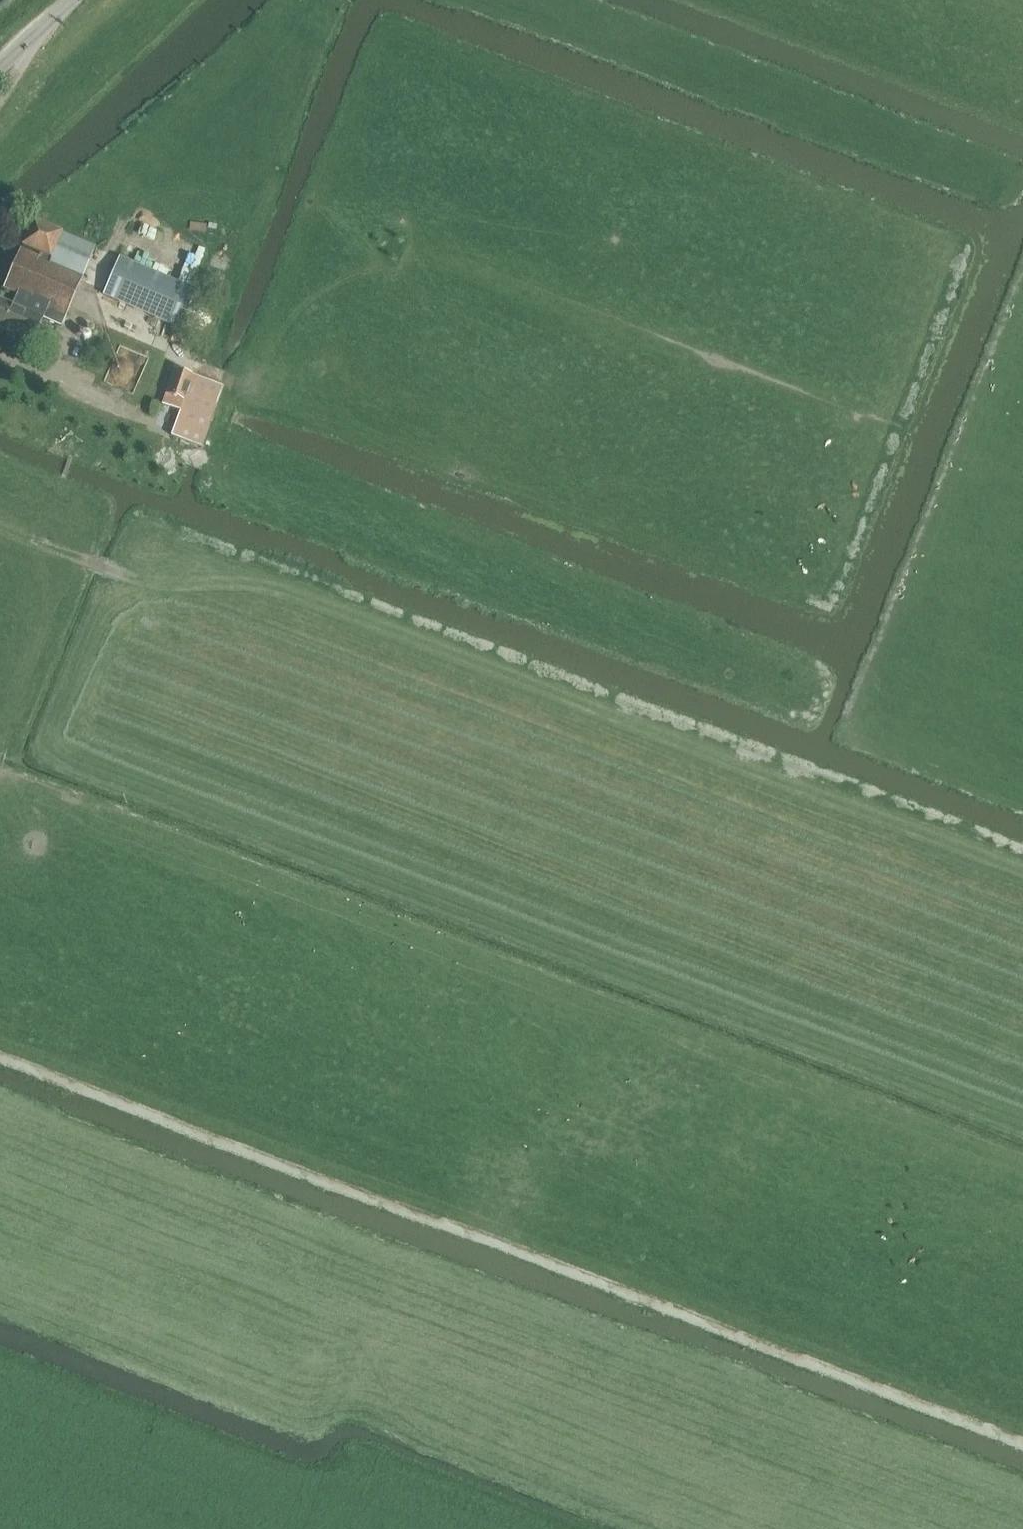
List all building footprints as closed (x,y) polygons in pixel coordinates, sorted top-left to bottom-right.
[(35,220),(6,286),(20,292),(15,304),(1,298),(0,300),(0,326),(35,341),(45,317),(64,325),(98,247),(35,220)] [(120,257),(103,295),(178,328),(196,290),(120,257)] [(171,436),(202,447),(223,386),(215,383),(174,370),(162,404),(180,411),(171,436)]
